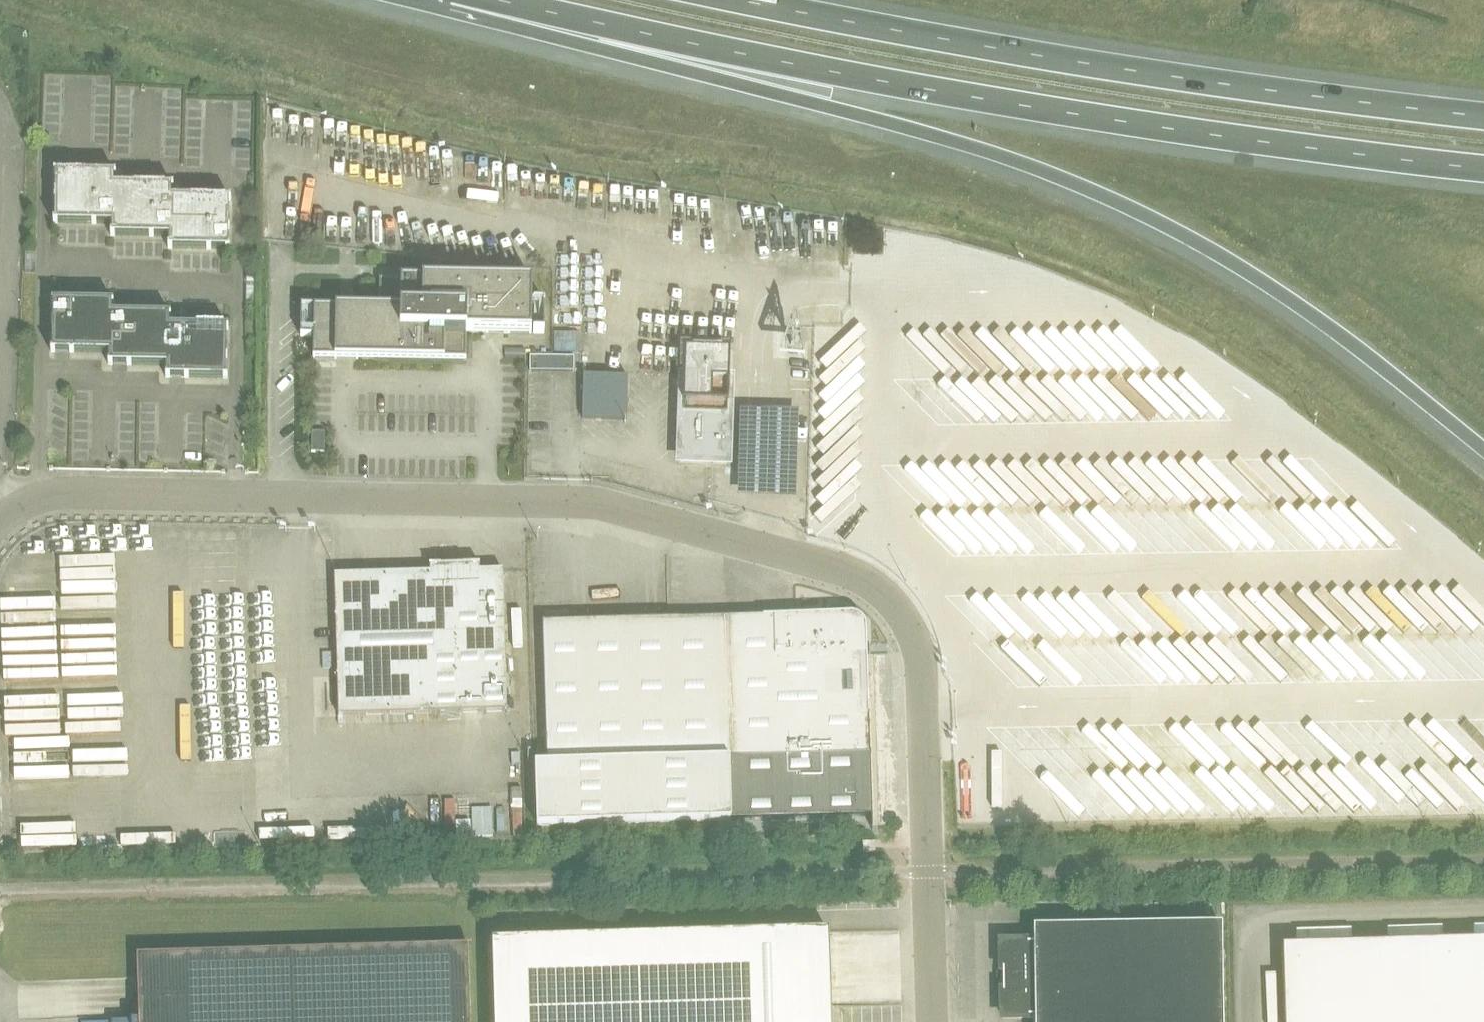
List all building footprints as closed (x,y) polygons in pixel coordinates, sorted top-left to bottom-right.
[(114,185),(116,186),(116,174),(54,173),(53,224),(111,225),(113,225),(114,185)] [(113,225),(111,225),(111,236),(168,237),(170,237),(171,198),(173,198),(173,187),(116,186),(114,185),(113,225)] [(231,199),(173,198),(171,198),(170,237),(168,237),(168,249),(230,250),(231,199)] [(286,228),(287,206),(264,206),(264,227),(286,228)] [(298,236),(322,240),(327,212),(303,208),(298,236)] [(531,334),(532,281),(392,279),(392,308),(314,306),(313,359),(466,361),(467,332),(531,334)] [(111,314),(114,314),(114,303),(52,302),(51,352),(108,353),(111,353),(111,314)] [(111,353),(108,353),(108,365),(166,366),(168,366),(169,327),(171,327),(171,315),(114,314),(111,314),(111,353)] [(168,366),(166,366),(166,378),(228,379),(228,328),(171,327),(169,327),(168,366)] [(684,379),(681,461),(727,462),(729,381),(730,352),(684,351),(684,379)] [(896,419),(898,474),(909,479),(926,478),(930,468),(929,442),(948,441),(955,428),(970,436),(968,436),(982,442),(1005,441),(998,438),(1053,436),(1060,423),(1069,427),(1073,418),(1072,393),(1002,360),(1000,365),(1000,377),(919,381),(919,393),(915,401),(903,402),(896,419)] [(626,420),(628,378),(584,376),(582,418),(626,420)] [(309,388),(328,386),(327,378),(308,379),(309,388)] [(1072,445),(1128,446),(1127,456),(1176,457),(1177,411),(1072,409),(1072,445)] [(325,432),(312,431),(311,452),(325,453),(325,432)] [(870,505),(870,534),(888,534),(889,505),(870,505)] [(507,711),(503,571),(480,572),(480,565),(429,566),(430,573),(334,576),(339,716),(507,711)] [(1058,589),(1059,571),(1039,571),(1039,589),(1058,589)] [(541,623),(541,624),(558,624),(559,655),(542,656),(546,764),(637,762),(639,823),(731,820),(872,816),(870,755),(866,628),(851,614),(724,617),(541,623)] [(546,764),(535,765),(537,826),(639,823),(637,762),(546,764)] [(875,852),(875,842),(863,842),(863,852),(875,852)] [(1221,926),(1033,929),(1033,944),(1002,944),(1002,974),(999,974),(999,989),(1003,989),(1003,1019),(1035,1018),(1035,1021),(1223,1021),(1221,926)] [(828,932),(491,942),(494,1021),(831,1021),(828,932)] [(1282,947),(1285,1021),(1483,1021),(1483,941),(1282,947)] [(137,957),(139,1021),(470,1021),(468,947),(137,957)]
